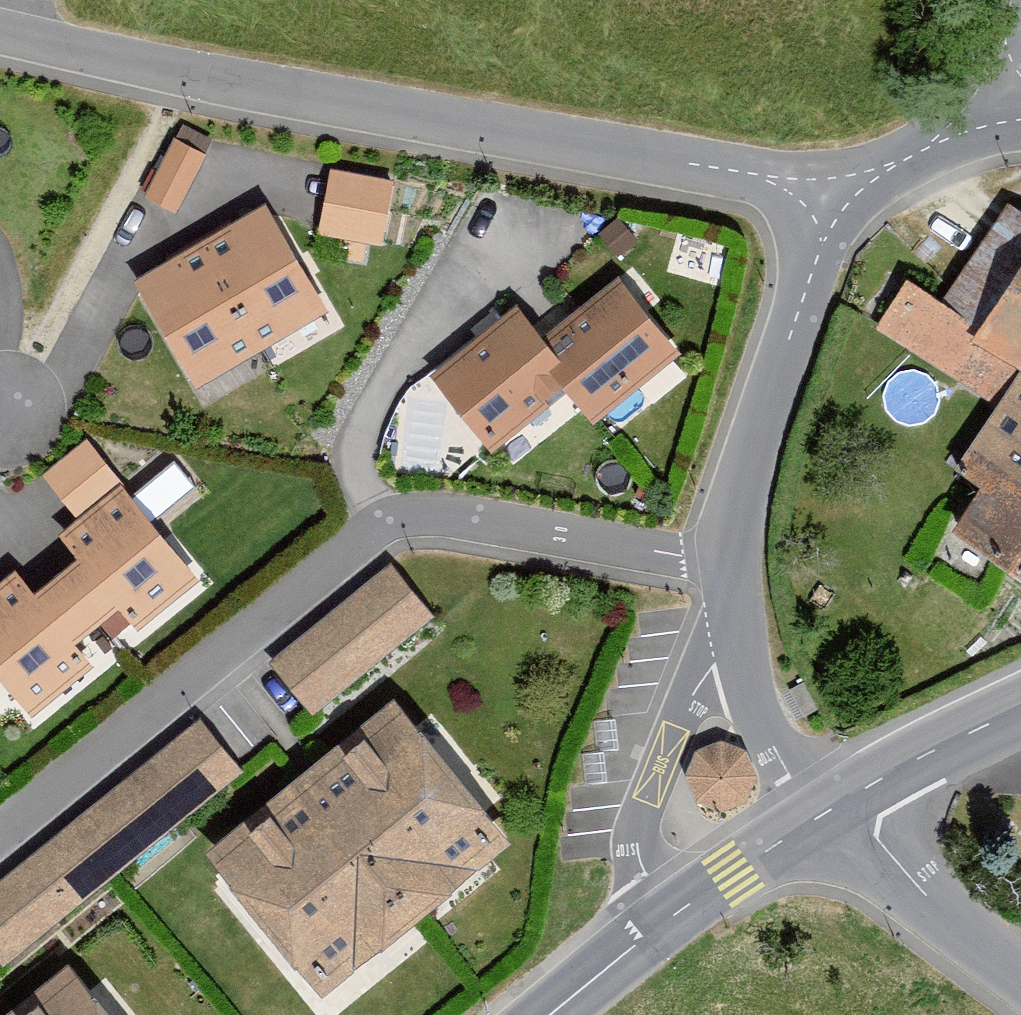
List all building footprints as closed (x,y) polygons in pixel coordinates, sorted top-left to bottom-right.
[(143,192),(176,208),(207,149),(174,133),(143,192)] [(329,164),(317,231),(383,242),(395,176),(329,164)] [(271,205),(141,280),(202,387),(333,313),(271,205)] [(1020,567),(1020,301),(1001,332),(920,278),(881,336),(996,412),(957,470),(988,491),(963,528),(1020,567)] [(631,282),(551,343),(525,309),(438,375),(492,444),(572,384),(598,418),(684,352),(631,282)] [(0,588),(0,669),(40,717),(99,668),(78,643),(122,607),(143,633),(202,585),(123,488),(64,537),(82,559),(38,595),(20,572),(0,588)] [(393,567),(274,663),(317,716),(436,619),(393,567)] [(215,852),(329,992),(514,842),(399,702),(215,852)] [(0,887),(0,959),(8,969),(246,775),(203,722),(0,887)] [(689,779),(692,793),(698,801),(707,807),(721,810),(732,807),(741,802),(747,793),(749,785),(750,775),(746,765),(740,756),(735,753),(725,749),(714,749),(704,753),(696,759),(691,768),(689,779)] [(74,968),(17,1014),(112,1014),(74,968)]
